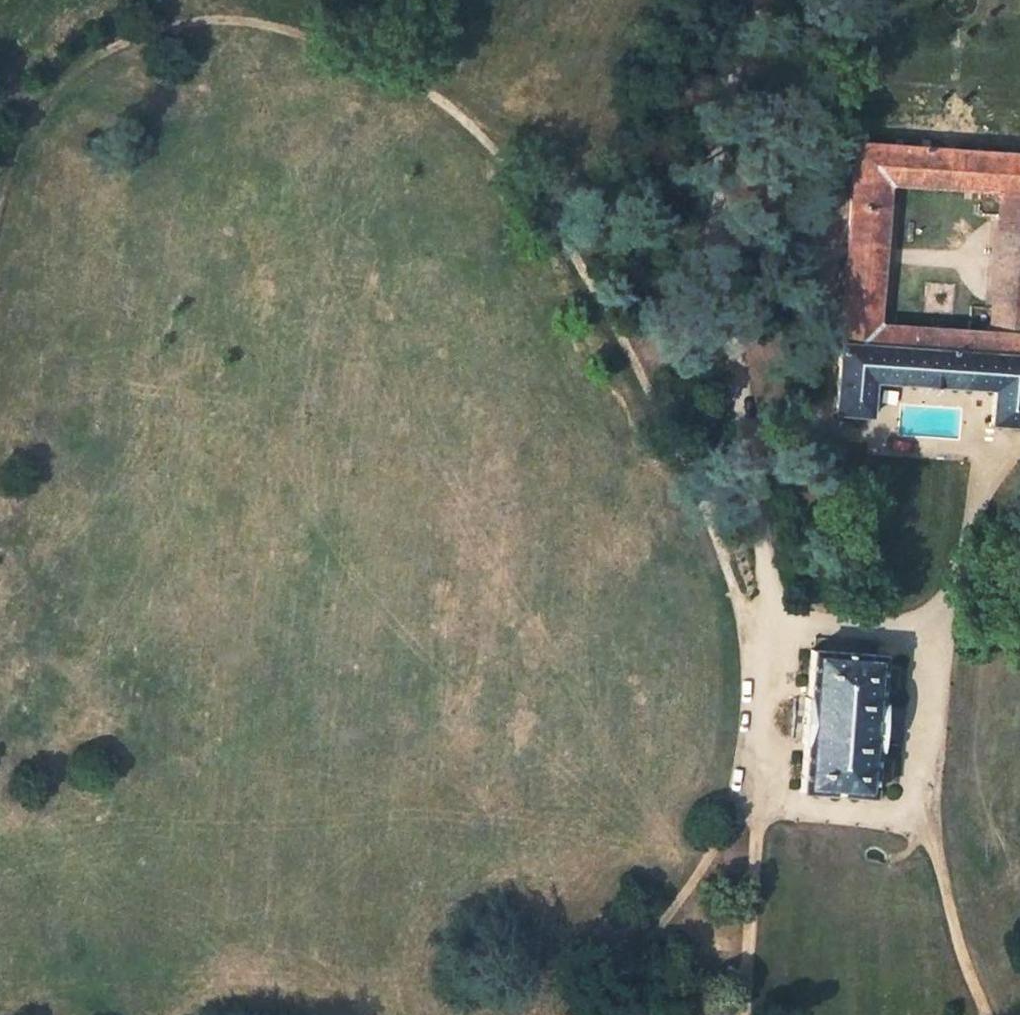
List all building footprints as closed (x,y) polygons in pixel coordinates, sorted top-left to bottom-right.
[(913,182),(915,145),(855,141),(836,407),(870,410),(873,374),(996,384),(994,419),(1019,421),(1019,153),(981,150),(978,186),(1001,187),(991,332),(878,323),(888,181),(913,182)] [(913,182),(978,186),(981,150),(915,145),(913,182)] [(805,740),(803,785),(873,790),(876,744),(880,743),(883,698),(880,698),(882,652),(811,647),(808,693),(805,693),(802,740),(805,740)]
